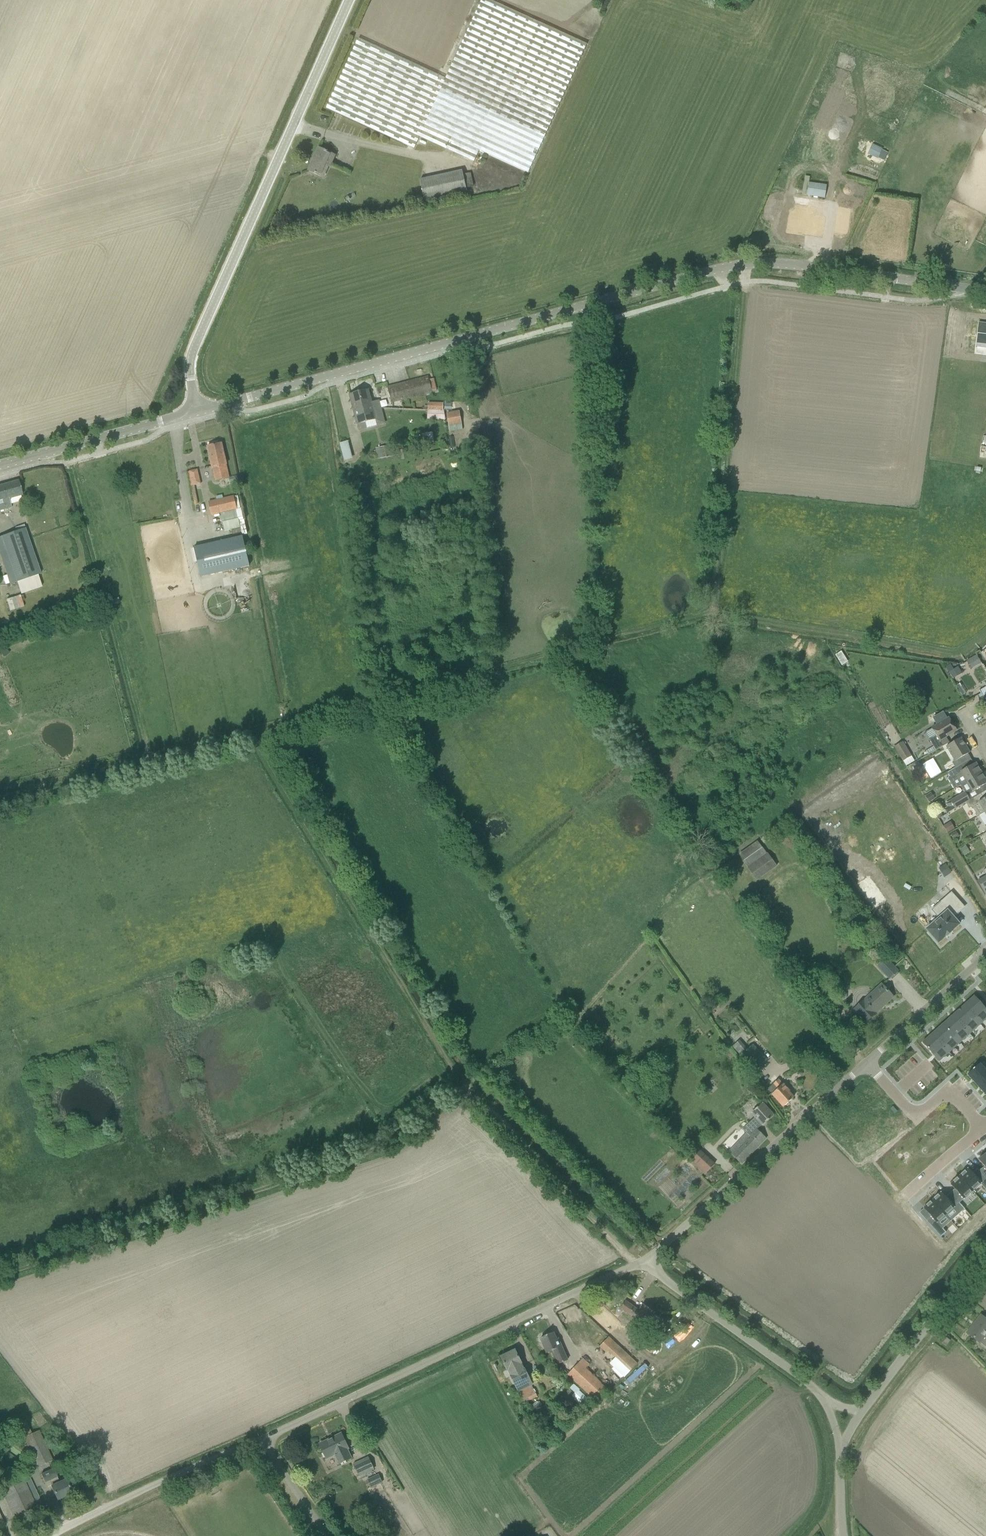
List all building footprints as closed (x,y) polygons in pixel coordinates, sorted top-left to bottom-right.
[(446,79),(359,39),(326,110),(413,149),(419,137),(446,150),(474,162),(479,151),(528,173),(587,45),(489,0),(482,0),(446,79)] [(470,6),(457,0),(382,0),(428,20),(429,16),(435,19),(439,10),(463,21),(470,6)] [(449,53),(456,37),(374,3),(363,31),(427,58),(430,51),(432,51),(434,46),(449,53)] [(878,159),(878,158),(882,150),(874,146),(869,155),(878,159)] [(333,155),(319,149),(309,171),(323,178),(333,155)] [(467,192),(462,171),(420,181),(424,201),(467,192)] [(833,187),(809,183),(810,177),(805,176),(804,182),(802,195),(831,199),(833,187)] [(843,187),(850,194),(858,187),(851,179),(843,187)] [(804,214),(791,212),(788,232),(801,234),(801,232),(820,235),(822,219),(804,216),(804,214)] [(848,219),(838,217),(836,231),(846,233),(848,219)] [(980,323),(977,348),(978,348),(978,347),(985,348),(985,324),(980,323)] [(392,403),(433,393),(432,391),(437,390),(434,379),(429,380),(429,377),(387,388),(392,403)] [(362,413),(381,409),(379,401),(371,403),(368,391),(350,395),(354,411),(361,410),(362,413)] [(384,423),(381,409),(362,413),(361,410),(354,411),(359,430),(367,428),(365,423),(375,420),(377,425),(384,423)] [(444,411),(443,411),(428,410),(428,420),(446,420),(444,411)] [(450,433),(463,431),(459,411),(446,413),(450,433)] [(432,433),(421,435),(423,447),(434,445),(432,433)] [(225,459),(222,442),(207,447),(212,468),(213,468),(216,481),(229,478),(226,465),(225,459)] [(388,445),(376,447),(378,458),(390,456),(388,445)] [(18,481),(0,486),(0,511),(12,508),(9,499),(22,496),(18,481)] [(209,503),(212,516),(237,511),(234,497),(209,503)] [(227,521),(223,521),(224,530),(239,527),(237,512),(226,514),(227,521)] [(28,579),(37,576),(41,575),(26,529),(0,538),(0,555),(10,585),(28,579)] [(201,578),(250,567),(242,536),(194,548),(201,578)] [(20,595),(6,600),(10,611),(24,607),(20,595)] [(971,669),(981,663),(976,655),(966,661),(971,669)] [(953,679),(962,673),(958,667),(949,673),(953,679)] [(946,737),(956,731),(949,719),(932,729),(936,736),(929,740),(933,747),(926,751),(929,755),(950,743),(946,737)] [(952,763),(955,768),(961,765),(971,759),(968,754),(970,753),(961,738),(946,747),(955,761),(952,763)] [(914,754),(911,756),(903,742),(894,747),(903,762),(906,767),(918,761),(914,754)] [(922,769),(918,762),(912,765),(916,772),(922,769)] [(956,776),(962,785),(982,773),(976,763),(964,770),(961,765),(955,768),(947,773),(951,779),(956,776)] [(985,784),(985,780),(982,773),(962,785),(960,786),(964,793),(950,801),(945,804),(947,807),(945,809),(947,814),(955,809),(981,794),(978,789),(985,784)] [(933,800),(929,794),(925,797),(929,803),(933,800)] [(981,794),(955,809),(955,810),(966,804),(969,809),(971,808),(972,810),(974,810),(976,814),(975,815),(977,817),(985,812),(985,798),(984,799),(981,794)] [(977,817),(977,818),(979,816),(985,828),(985,812),(977,817)] [(969,854),(965,847),(960,849),(964,856),(969,854)] [(776,867),(763,848),(743,861),(757,881),(776,867)] [(939,869),(944,878),(951,873),(946,864),(939,869)] [(977,882),(983,891),(985,889),(985,877),(977,882)] [(938,943),(938,944),(939,943),(945,937),(946,938),(953,932),(952,931),(959,925),(959,926),(960,925),(959,924),(959,925),(953,918),(964,908),(951,894),(933,910),(940,919),(927,930),(926,930),(927,931),(938,943)] [(898,972),(891,964),(886,958),(885,958),(878,965),(877,966),(890,979),(891,978),(892,980),(898,974),(897,973),(898,972)] [(893,997),(886,990),(881,984),(854,1010),(865,1022),(893,997)] [(980,1024),(985,1019),(985,1009),(974,996),(964,1006),(980,1024)] [(953,1015),(970,1033),(980,1024),(964,1006),(953,1015)] [(960,1043),(970,1033),(953,1015),(943,1024),(960,1043)] [(960,1043),(943,1024),(933,1033),(950,1052),(960,1043)] [(950,1052),(933,1033),(922,1043),(939,1061),(950,1052)] [(753,1045),(748,1050),(740,1041),(733,1047),(755,1071),(767,1061),(753,1045)] [(985,1074),(985,1071),(980,1065),(968,1076),(975,1084),(985,1074)] [(985,1089),(985,1074),(975,1084),(982,1092),(985,1089)] [(788,1093),(789,1092),(783,1085),(778,1080),(769,1089),(784,1106),(783,1107),(784,1107),(794,1098),(793,1098),(788,1093)] [(762,1125),(763,1126),(774,1116),(762,1104),(752,1113),(755,1118),(742,1129),(746,1133),(739,1141),(729,1152),(742,1164),(766,1139),(757,1130),(762,1125)] [(705,1156),(700,1151),(691,1161),(696,1165),(705,1156)] [(972,1191),(985,1180),(985,1179),(980,1171),(978,1169),(973,1173),(969,1167),(959,1175),(972,1191)] [(954,1187),(949,1191),(958,1202),(972,1191),(959,1175),(950,1182),(954,1187)] [(931,1197),(943,1213),(958,1202),(949,1191),(944,1195),(940,1190),(931,1197)] [(943,1213),(931,1197),(921,1204),(925,1210),(921,1213),(929,1224),(943,1213)] [(965,1210),(959,1204),(956,1207),(961,1212),(964,1210),(965,1210)] [(973,1286),(985,1297),(985,1272),(973,1286)] [(625,1302),(621,1308),(635,1318),(634,1319),(645,1326),(655,1313),(644,1305),(639,1312),(625,1302)] [(612,1325),(625,1338),(635,1327),(621,1315),(612,1325)] [(981,1316),(967,1333),(980,1343),(985,1348),(985,1319),(981,1316)] [(640,1329),(632,1340),(652,1354),(659,1343),(640,1329)] [(567,1361),(558,1339),(556,1340),(553,1333),(541,1338),(547,1353),(553,1351),(559,1364),(567,1361)] [(627,1375),(637,1365),(638,1364),(609,1337),(598,1349),(627,1375)] [(946,1338),(945,1339),(942,1343),(946,1347),(950,1341),(946,1338)] [(521,1363),(515,1351),(501,1357),(507,1370),(509,1370),(516,1384),(528,1378),(524,1370),(523,1371),(520,1364),(521,1363)] [(608,1390),(586,1369),(590,1364),(583,1358),(568,1374),(597,1401),(608,1390)] [(538,1397),(532,1386),(518,1393),(524,1404),(538,1397)] [(572,1395),(581,1405),(587,1398),(578,1389),(572,1395)] [(535,1412),(543,1407),(539,1401),(532,1406),(535,1412)] [(523,1414),(519,1417),(525,1427),(529,1424),(523,1414)] [(39,1430),(32,1434),(24,1437),(37,1468),(53,1461),(39,1430)] [(349,1449),(342,1434),(320,1445),(327,1459),(334,1456),(338,1465),(352,1458),(348,1449),(349,1449)] [(360,1477),(374,1470),(368,1457),(353,1464),(360,1477)] [(78,1489),(73,1477),(60,1483),(57,1477),(54,1469),(41,1474),(45,1483),(49,1481),(52,1486),(51,1487),(57,1500),(72,1493),(70,1488),(76,1485),(78,1489)] [(0,1488),(15,1519),(43,1506),(28,1475),(0,1488)] [(370,1488),(383,1483),(379,1475),(367,1480),(370,1488)] [(43,1527),(39,1519),(34,1522),(32,1524),(35,1531),(43,1527)]
